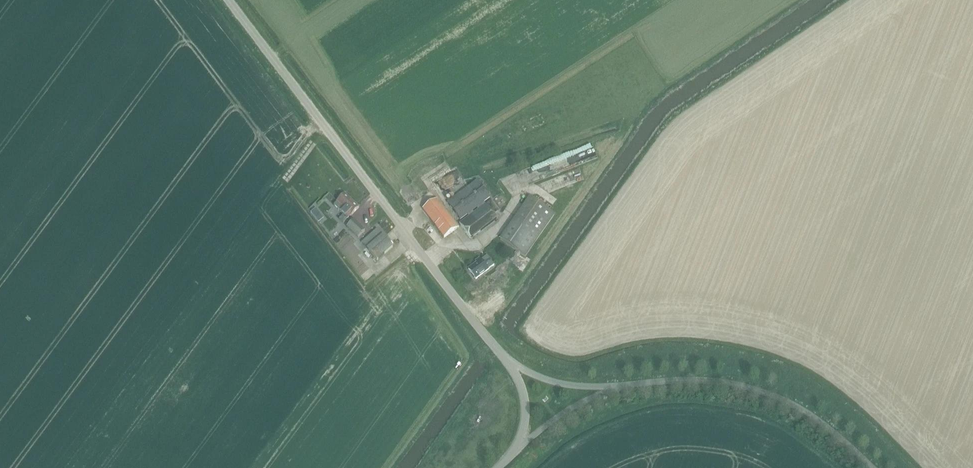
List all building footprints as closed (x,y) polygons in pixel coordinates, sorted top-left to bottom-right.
[(474,122),(465,128),(477,144),(486,138),(474,122)] [(436,128),(425,134),(432,145),(442,139),(436,128)] [(581,156),(598,155),(597,146),(581,148),(581,156)] [(454,186),(472,176),(467,166),(448,176),(454,186)] [(461,220),(490,198),(477,181),(448,203),(461,220)] [(334,205),(339,210),(345,215),(341,220),(344,223),(360,207),(345,193),(334,205)] [(525,256),(555,214),(530,197),(500,239),(525,256)] [(444,238),(459,227),(437,199),(423,209),(444,238)] [(495,216),(500,212),(492,201),(485,206),(485,205),(459,225),(471,241),(498,220),(495,216)] [(359,237),(366,231),(354,219),(348,226),(359,237)] [(377,261),(393,248),(377,230),(362,243),(377,261)] [(477,278),(494,265),(487,256),(470,268),(468,269),(476,279),(477,278)]
